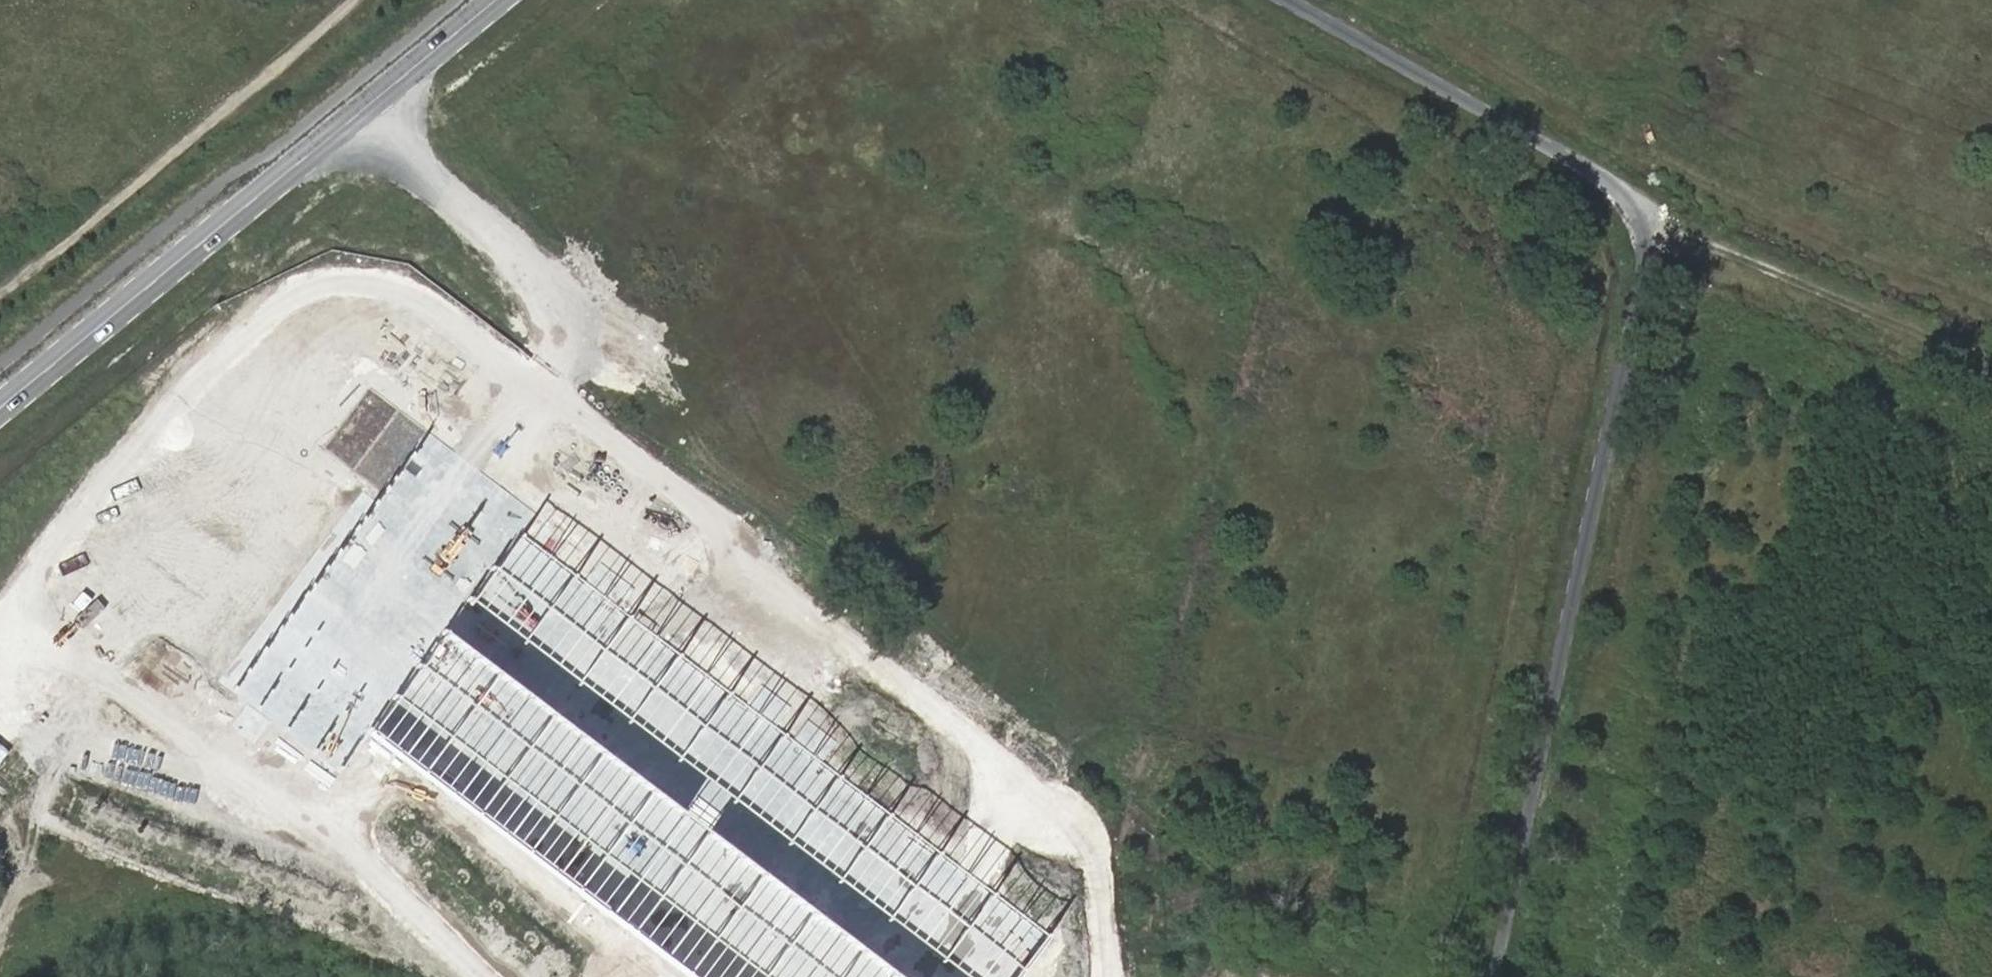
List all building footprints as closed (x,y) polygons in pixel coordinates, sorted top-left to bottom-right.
[(427,424),(220,689),(332,776),(373,723),(701,976),(1015,976),(1044,940),(522,536),(541,512),(427,424)]
